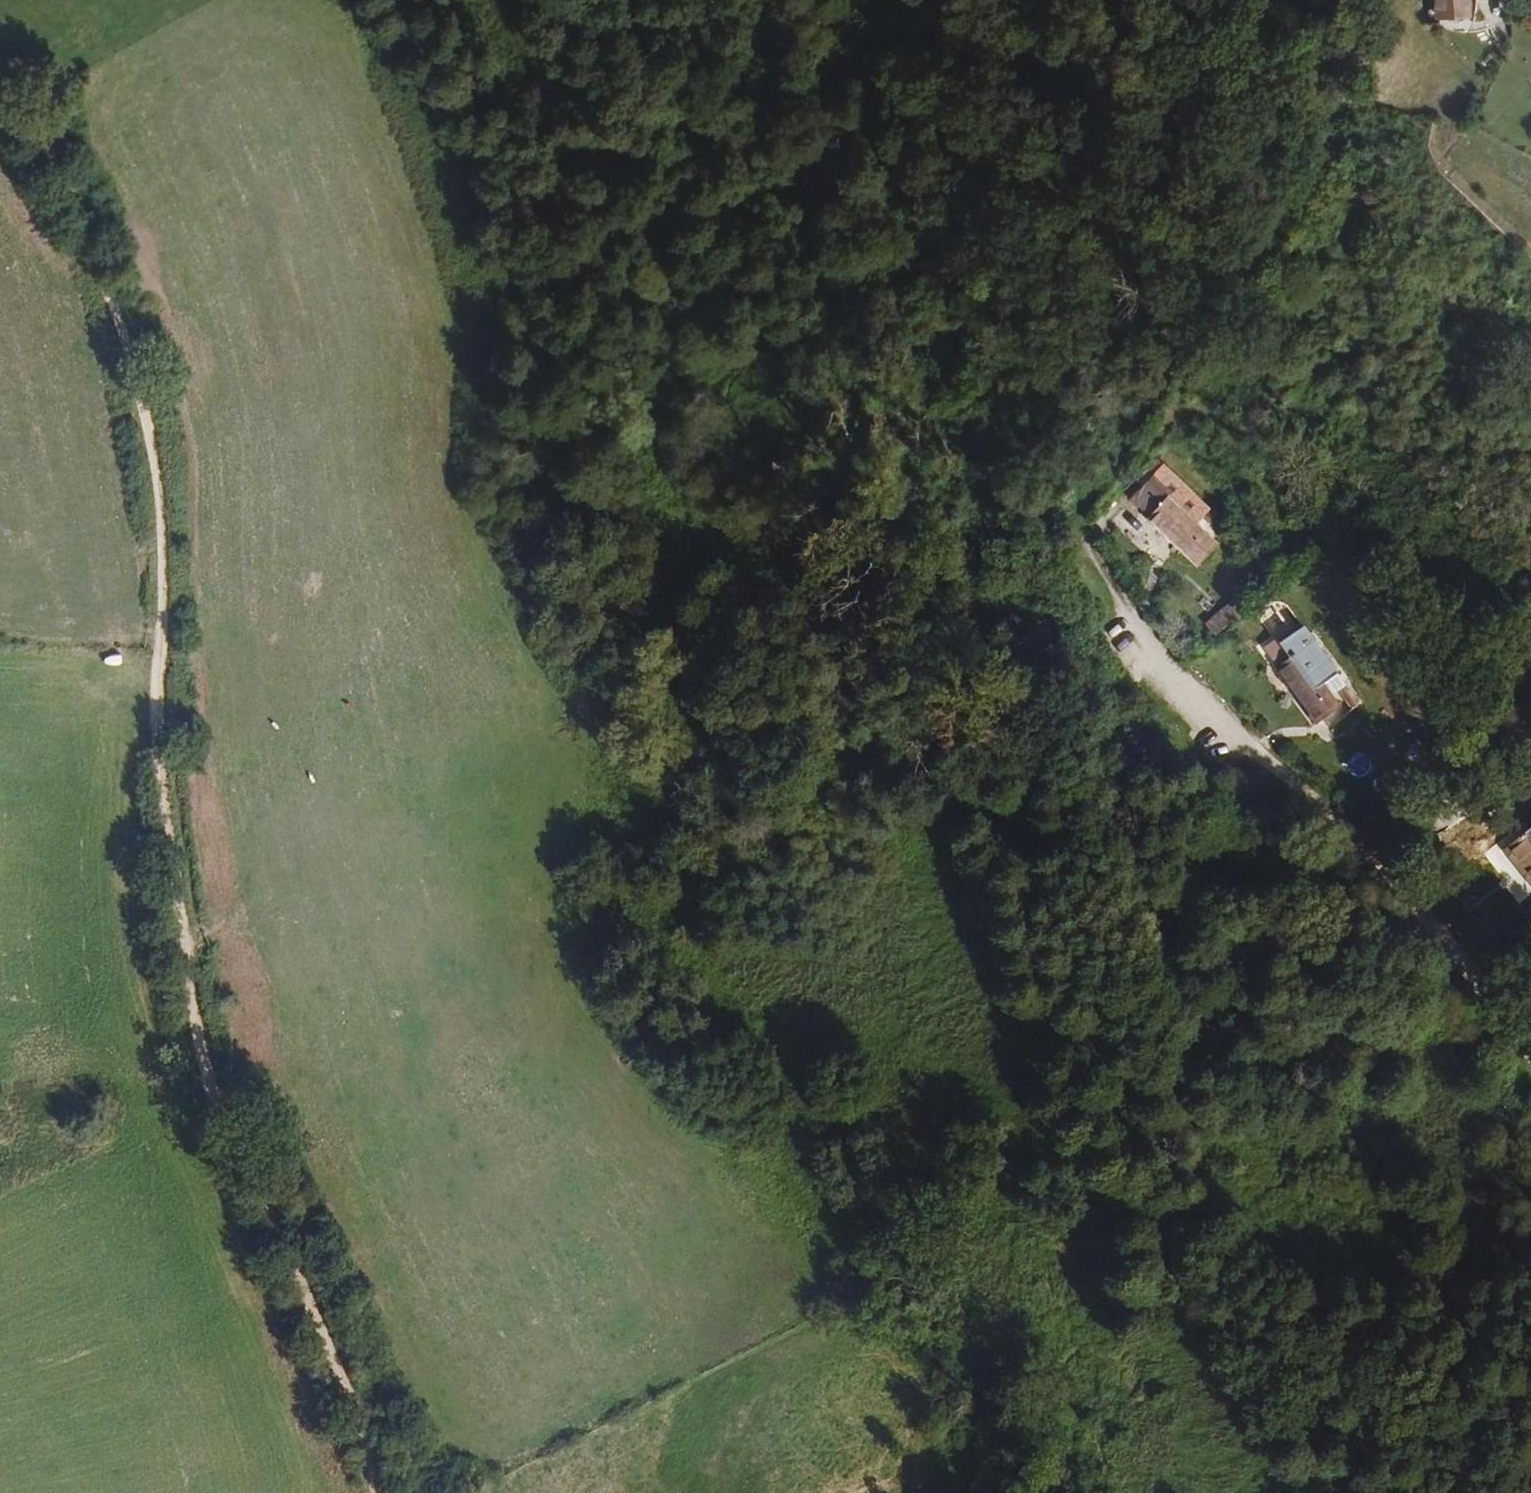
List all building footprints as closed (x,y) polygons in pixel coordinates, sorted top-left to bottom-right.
[(1437,0),(1427,0),(1428,17),(1438,17),(1437,0)] [(1438,17),(1470,15),(1469,0),(1437,0),(1438,17)] [(1159,471),(1140,489),(1159,509),(1149,518),(1199,564),(1217,545),(1196,525),(1210,510),(1171,473),(1159,471)] [(1131,497),(1149,518),(1159,509),(1140,489),(1131,497)] [(1228,603),(1207,624),(1220,636),(1240,615),(1228,603)] [(1242,641),(1253,653),(1273,635),(1262,623),(1242,641)] [(1290,659),(1278,668),(1318,723),(1339,708),(1323,685),(1337,674),(1304,627),(1280,644),(1290,659)] [(1418,741),(1407,758),(1419,766),(1425,771),(1437,754),(1418,741)] [(1517,806),(1526,818),(1530,814),(1530,811),(1524,802),(1517,806)] [(1530,883),(1530,829),(1505,850),(1530,883)]
